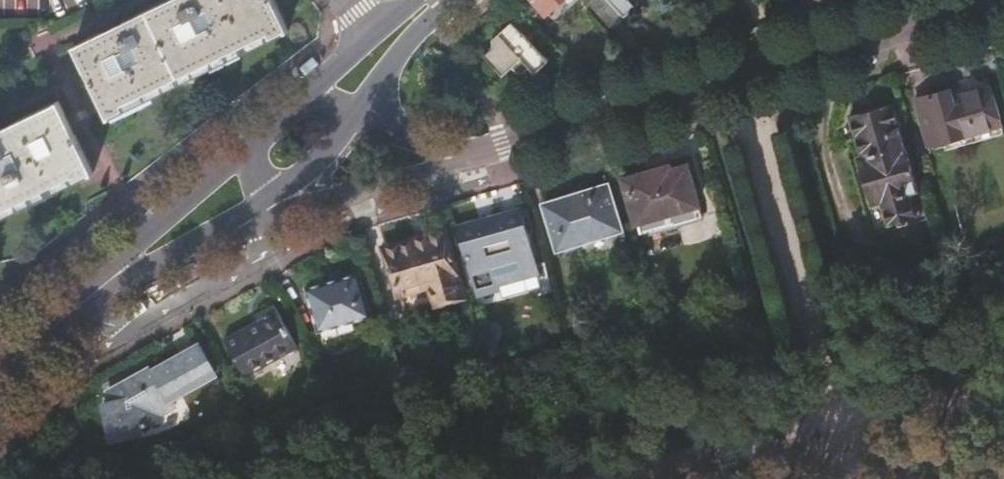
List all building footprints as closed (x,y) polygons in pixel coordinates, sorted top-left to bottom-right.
[(74,48),(110,120),(289,32),(273,0),(173,0),(74,48)] [(532,21),(543,11),(534,0),(521,0),(517,4),(532,21)] [(543,11),(547,15),(565,0),(534,0),(543,11)] [(589,6),(610,28),(622,17),(606,0),(595,0),(589,6)] [(627,19),(637,9),(629,0),(609,0),(627,19)] [(494,47),(485,55),(504,75),(513,67),(517,72),(526,72),(531,67),(536,73),(550,60),(514,21),(494,39),(494,47)] [(951,91),(931,96),(943,142),(1001,125),(990,87),(953,98),(951,91)] [(0,131),(0,160),(44,198),(94,174),(59,103),(0,131)] [(895,105),(850,116),(861,156),(857,157),(870,204),(883,201),(889,225),(917,217),(910,194),(918,191),(895,105)] [(44,198),(0,160),(0,220),(44,198)] [(625,179),(637,224),(698,206),(687,166),(670,171),(669,167),(625,179)] [(559,249),(579,243),(621,230),(609,187),(585,193),(584,188),(569,192),(570,197),(546,204),(559,249)] [(698,206),(637,224),(641,235),(702,218),(698,206)] [(524,208),(463,225),(482,295),(502,290),(500,282),(541,271),(524,208)] [(621,230),(579,243),(583,259),(626,247),(621,230)] [(464,296),(445,232),(386,249),(405,313),(464,296)] [(359,274),(308,289),(319,331),(372,317),(359,274)] [(259,320),(227,340),(247,374),(300,344),(278,305),(257,317),(259,320)] [(481,336),(486,356),(497,353),(492,333),(481,336)] [(115,401),(105,404),(114,441),(138,435),(136,427),(143,425),(145,430),(162,424),(159,416),(179,410),(171,398),(215,371),(199,344),(112,391),(115,401)]
